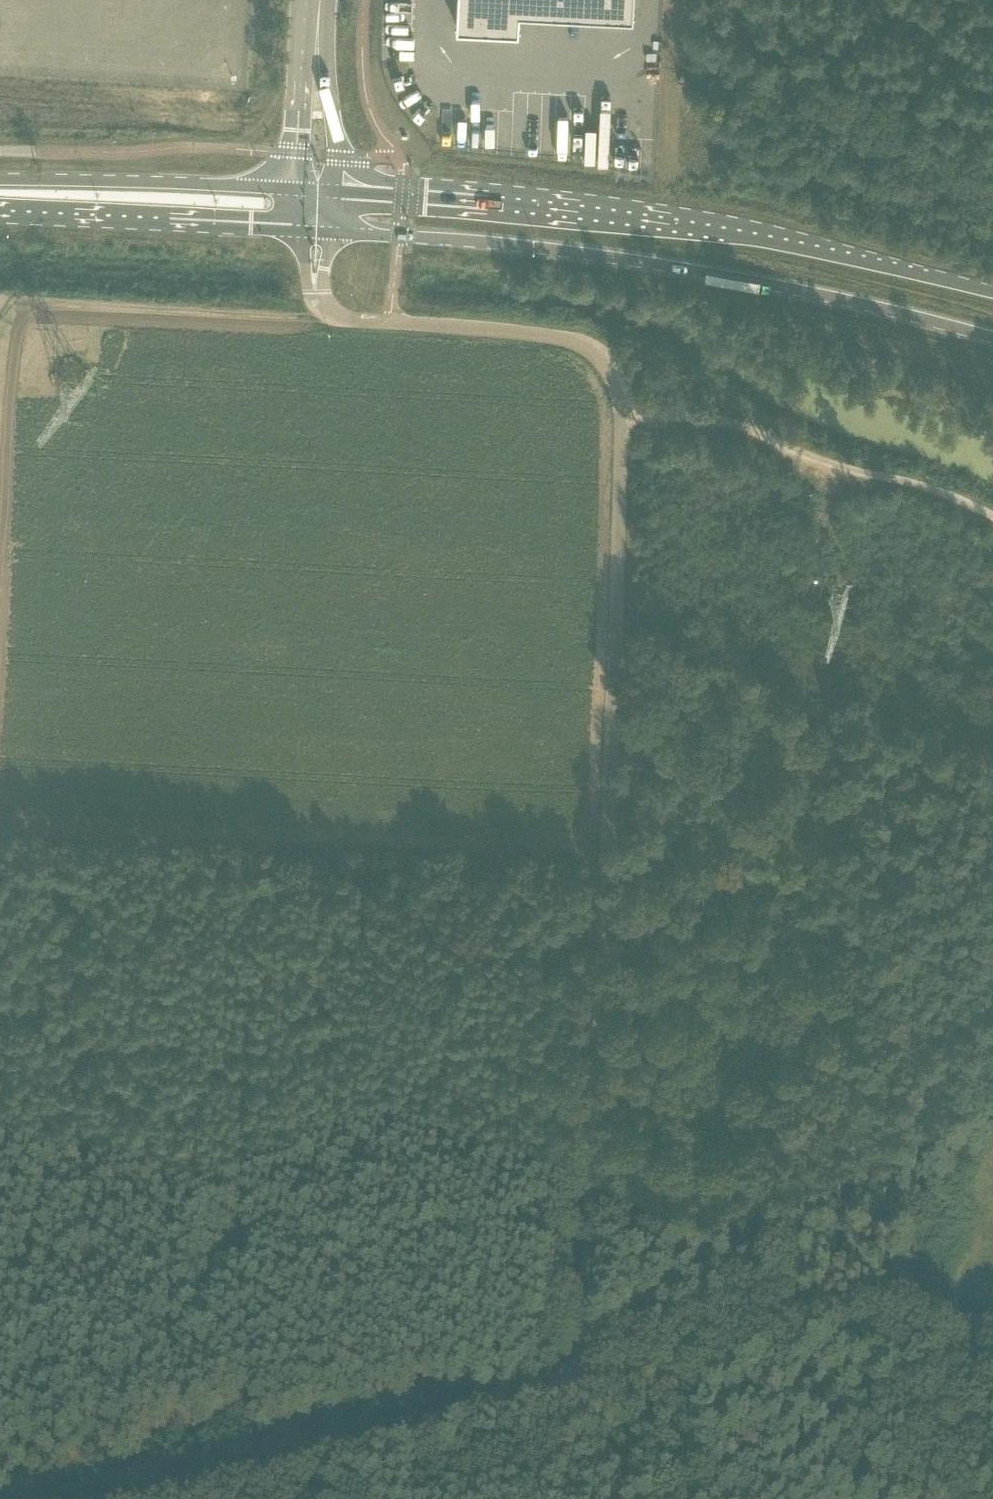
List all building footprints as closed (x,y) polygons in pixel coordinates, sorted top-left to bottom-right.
[(458,27),(520,30),(521,8),(633,15),(634,0),(459,0),(458,27)]
